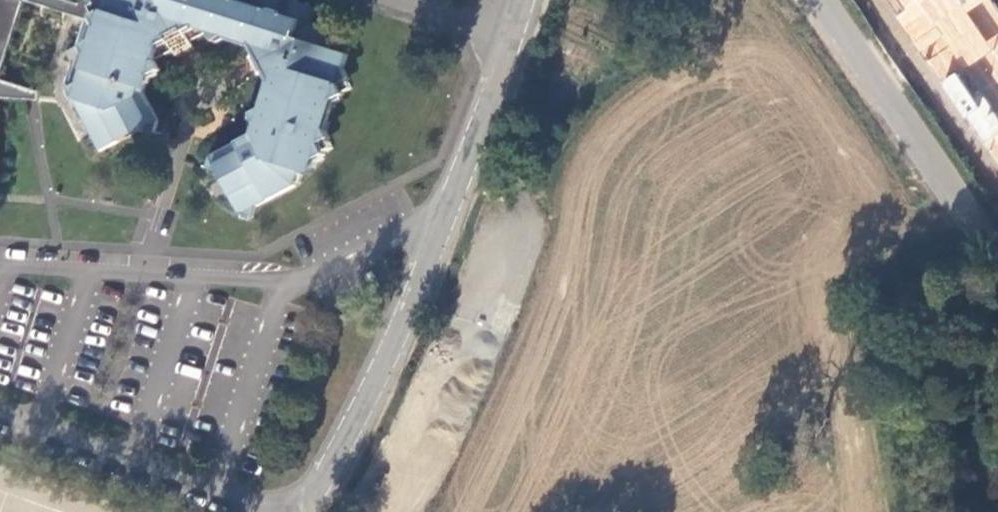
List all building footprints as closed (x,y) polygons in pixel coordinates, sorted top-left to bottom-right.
[(78,5),(61,0),(0,0),(0,72),(22,1),(85,21),(77,48),(67,54),(72,63),(66,82),(101,152),(145,129),(155,133),(159,120),(146,92),(150,75),(161,70),(156,59),(174,51),(178,58),(195,50),(190,41),(210,32),(215,41),(226,37),(253,46),(257,54),(250,57),(258,76),(267,72),(272,81),(261,108),(252,114),(257,124),(254,134),(210,157),(208,168),(220,172),(241,215),(252,218),(256,208),(295,187),(301,171),(310,174),(314,161),(325,155),(320,144),(330,139),(325,128),(333,100),(344,95),(339,84),(349,79),(344,68),(347,55),(320,46),(326,29),(309,24),(314,8),(290,0),(80,0),(78,5)] [(997,165),(997,11),(991,0),(886,0),(997,165)] [(38,99),(37,91),(0,79),(0,97),(38,99)]
